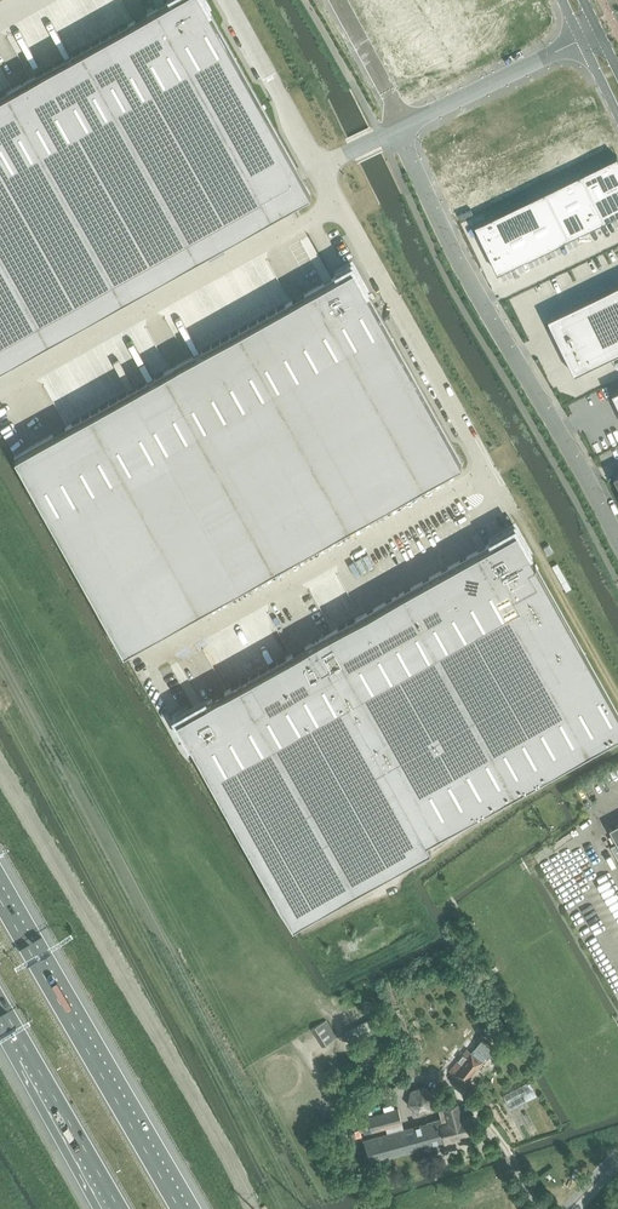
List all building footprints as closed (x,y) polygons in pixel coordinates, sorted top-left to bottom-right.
[(170,0),(0,95),(0,366),(311,193),(261,104),(209,12),(202,0),(171,0),(170,0)] [(581,172),(604,220),(617,213),(617,157),(617,155),(581,172)] [(581,172),(545,189),(568,237),(604,220),(581,172)] [(545,189),(474,224),(497,272),(568,237),(545,189)] [(337,276),(15,456),(124,650),(461,462),(367,293),(351,266),(339,273),(339,275),(337,276)] [(547,318),(574,373),(617,351),(617,283),(547,318)] [(176,717),(191,744),(292,924),(431,846),(427,839),(617,731),(617,713),(530,555),(515,527),(492,540),(493,542),(491,543),(486,546),(478,550),(208,701),(206,703),(205,701),(185,711),(176,717)] [(544,547),(548,553),(553,551),(549,544),(544,547)] [(609,828),(617,843),(611,847),(617,860),(617,824),(609,828)] [(352,1045),(386,1027),(380,1015),(347,1033),(352,1045)] [(317,1026),(312,1029),(323,1046),(327,1043),(337,1037),(326,1021),(317,1026)] [(483,1061),(490,1052),(478,1043),(472,1052),(467,1049),(450,1071),(466,1083),(483,1061)] [(530,1082),(504,1096),(511,1109),(537,1095),(530,1082)] [(407,1104),(418,1114),(432,1109),(435,1094),(425,1084),(410,1089),(407,1104)] [(368,1117),(369,1117),(361,1119),(365,1134),(372,1132),(387,1128),(389,1133),(364,1140),(370,1162),(445,1142),(449,1141),(452,1140),(461,1137),(474,1134),(469,1115),(462,1117),(458,1102),(445,1105),(446,1108),(440,1110),(442,1118),(428,1122),(428,1123),(405,1129),(403,1123),(399,1108),(368,1117)]
